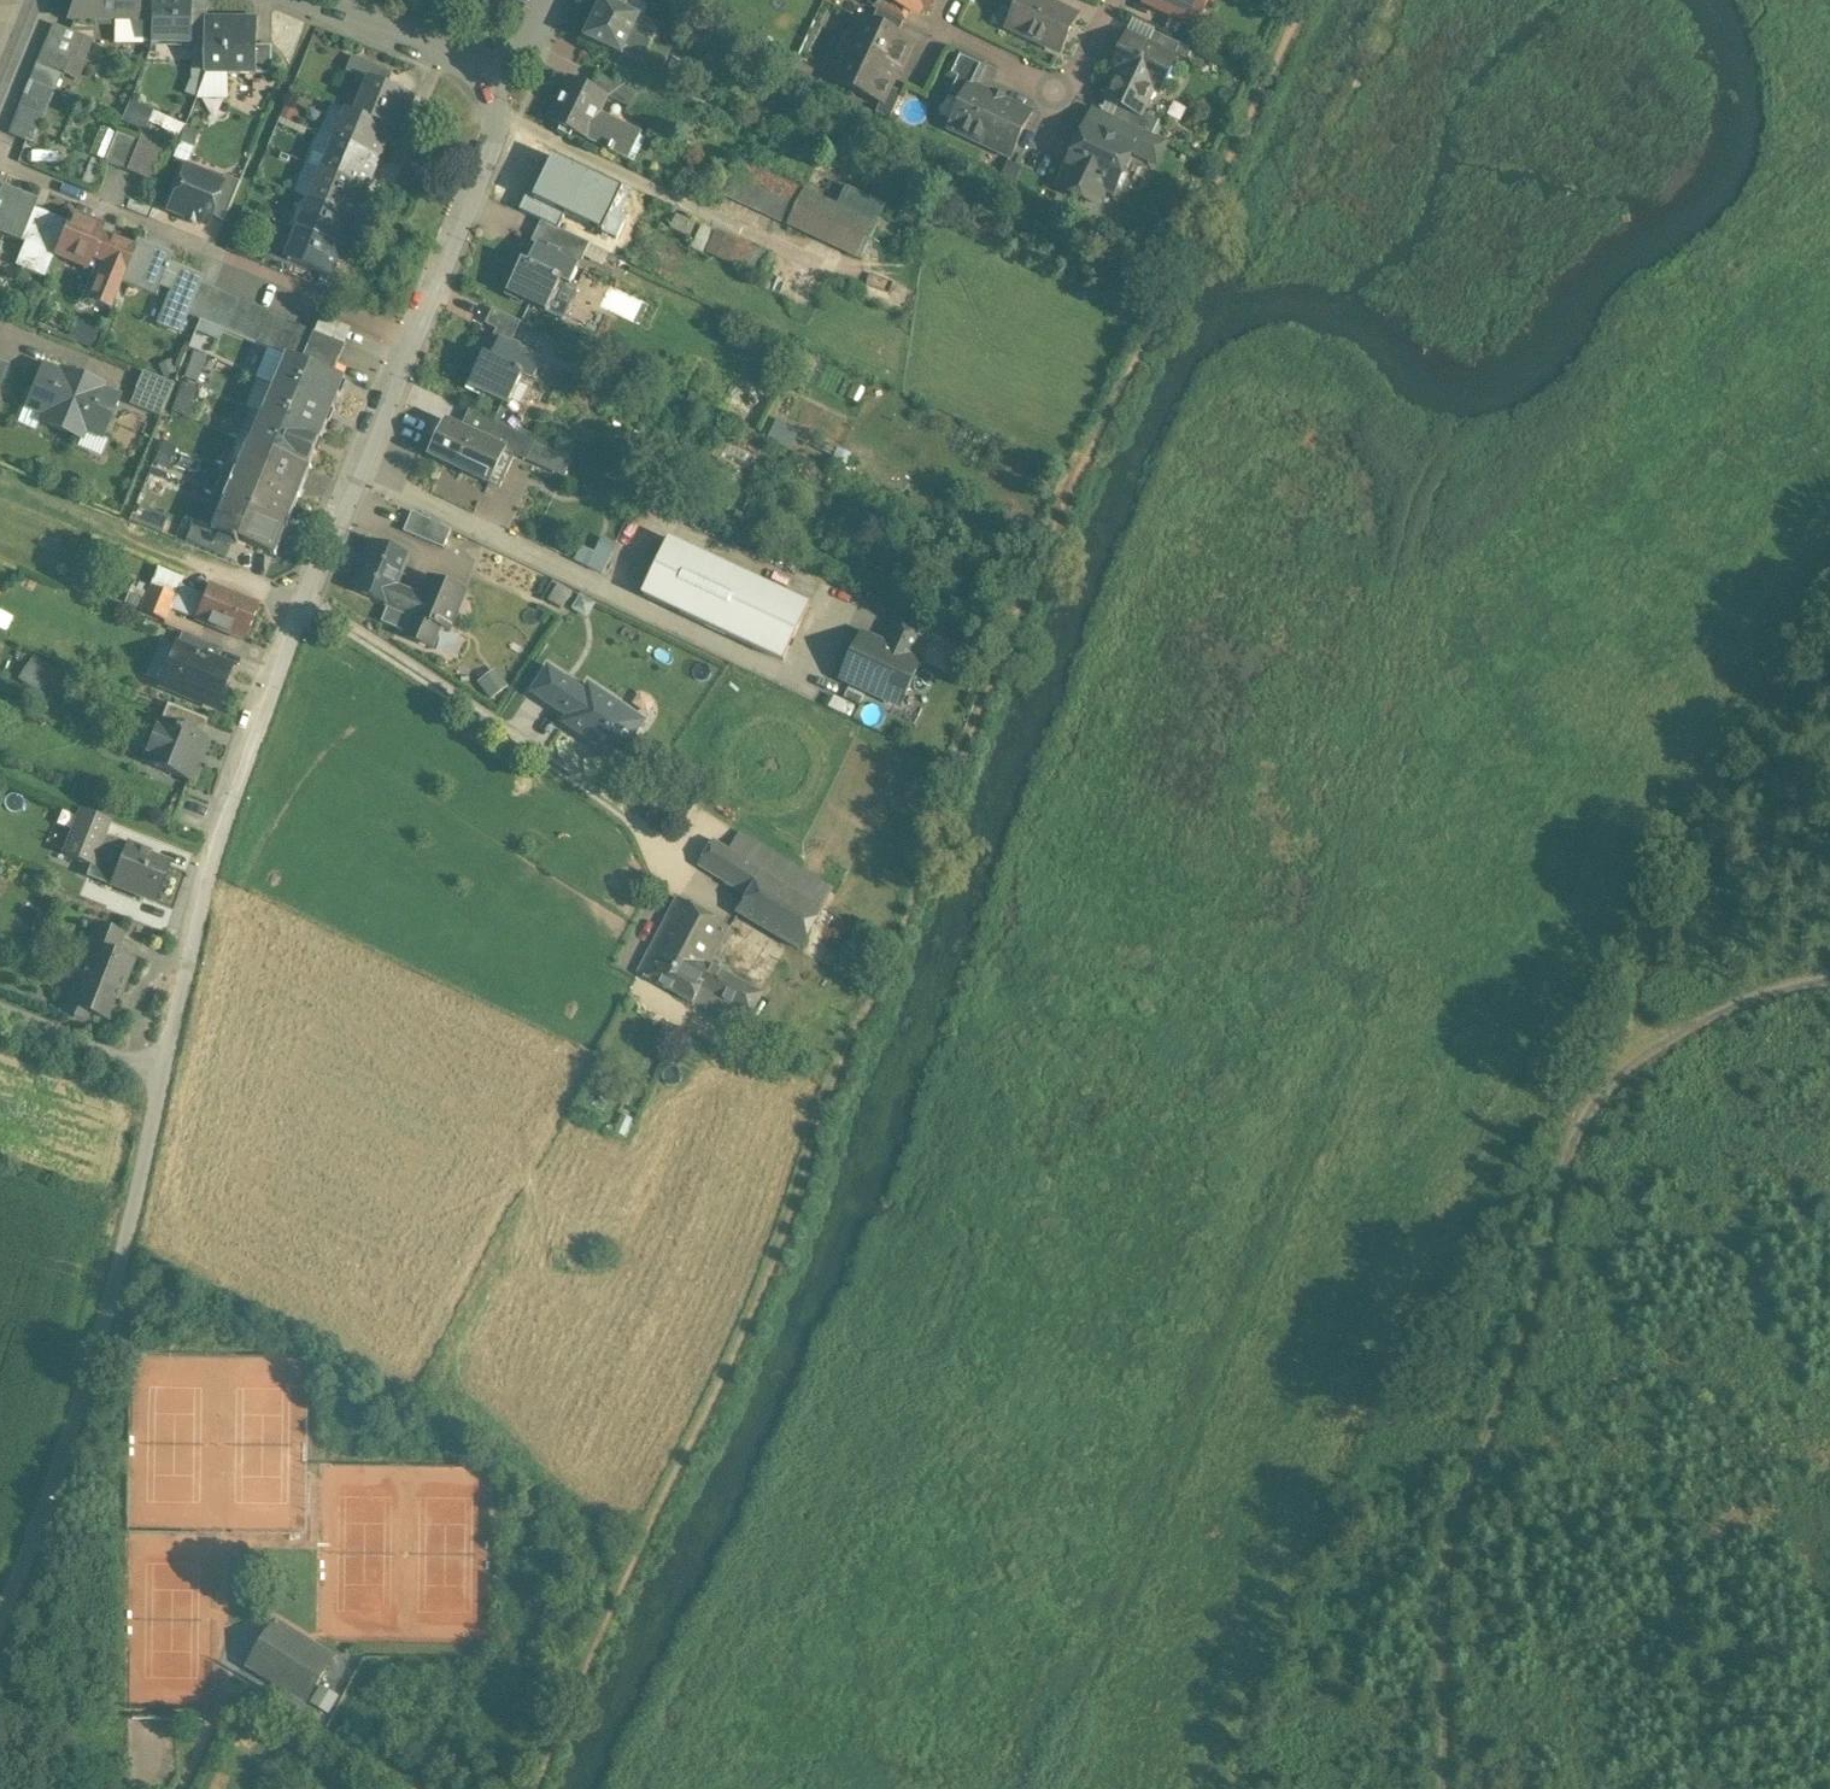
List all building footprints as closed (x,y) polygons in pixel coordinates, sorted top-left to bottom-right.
[(71,18),(79,21),(114,21),(114,40),(117,43),(143,43),(143,21),(150,21),(150,0),(77,0),(71,18)] [(150,21),(150,42),(193,42),(193,36),(194,10),(194,0),(150,0),(150,21)] [(649,8),(653,0),(631,0),(649,8)] [(890,0),(878,0),(874,8),(905,23),(911,10),(890,0)] [(911,10),(918,13),(922,4),(928,7),(932,0),(890,0),(911,10)] [(1043,0),(1021,0),(1008,29),(1060,54),(1078,17),(1052,4),(1043,0)] [(1145,3),(1185,22),(1194,3),(1206,8),(1210,0),(1147,0),(1145,3)] [(661,28),(604,1),(586,39),(643,66),(654,44),(661,28)] [(208,10),(194,10),(193,36),(208,36),(208,20),(208,10)] [(905,23),(878,11),(872,24),(898,36),(905,23)] [(208,20),(208,36),(208,73),(229,73),(256,73),(256,47),(256,20),(208,20)] [(860,39),(849,61),(841,57),(830,79),(882,103),(883,103),(890,88),(911,42),(898,36),(872,24),(863,20),(857,22),(853,31),(855,37),(860,39)] [(84,37),(53,25),(44,45),(71,56),(71,57),(75,59),(84,37)] [(1181,47),(1155,34),(1148,47),(1175,60),(1181,47)] [(1148,47),(1129,38),(1114,71),(1120,74),(1108,100),(1120,106),(1141,116),(1141,114),(1153,90),(1159,93),(1175,60),(1148,47)] [(654,44),(643,66),(661,75),(672,52),(654,44)] [(71,56),(44,45),(37,63),(57,71),(57,72),(64,74),(71,57),(71,56)] [(272,47),(256,47),(256,73),(272,73),(272,47)] [(986,65),(959,53),(948,77),(957,81),(950,94),(964,100),(970,86),(975,88),(986,65)] [(393,73),(353,56),(347,71),(369,81),(370,79),(388,86),(393,73)] [(61,76),(36,66),(30,81),(54,91),(61,76)] [(229,73),(208,73),(198,98),(228,98),(229,73)] [(634,91),(600,75),(593,90),(606,97),(629,108),(636,92),(634,91)] [(388,86),(370,79),(369,81),(356,113),(393,129),(402,132),(416,98),(388,86)] [(593,90),(572,80),(550,122),(614,153),(619,143),(617,142),(624,128),(597,114),(606,97),(593,90)] [(695,106),(640,80),(634,91),(636,92),(629,108),(626,114),(679,140),(695,106)] [(54,91),(30,81),(24,95),(49,105),(54,91)] [(975,88),(970,86),(964,100),(950,129),(1011,158),(1031,115),(975,88)] [(890,88),(883,103),(882,103),(877,114),(891,120),(903,94),(890,88)] [(49,105),(24,95),(19,108),(44,118),(49,105)] [(128,99),(122,118),(146,125),(152,106),(128,99)] [(1141,116),(1120,106),(1113,119),(1153,137),(1159,123),(1141,114),(1141,116)] [(44,118),(19,108),(13,121),(38,131),(44,118)] [(149,123),(179,135),(184,122),(154,110),(149,123)] [(356,113),(348,110),(336,140),(381,159),(393,129),(356,113)] [(1153,137),(1113,119),(1106,134),(1136,148),(1132,155),(1142,160),(1153,137)] [(38,131),(13,121),(8,135),(33,145),(38,131)] [(185,124),(177,142),(191,149),(200,131),(185,124)] [(625,126),(624,128),(617,142),(619,143),(614,153),(634,164),(648,137),(625,126)] [(1106,134),(1088,126),(1058,189),(1098,208),(1106,192),(1112,195),(1121,192),(1127,178),(1125,171),(1132,155),(1136,148),(1106,134)] [(115,134),(101,128),(90,155),(105,161),(115,134)] [(139,141),(116,132),(115,134),(105,161),(127,170),(139,141)] [(381,159),(336,140),(324,170),(369,188),(381,159)] [(804,192),(738,160),(722,193),(862,259),(877,227),(804,192)] [(222,183),(185,168),(169,208),(207,224),(210,216),(223,184),(222,183)] [(369,188),(324,170),(312,200),(357,218),(369,188)] [(223,184),(210,216),(225,222),(241,182),(226,175),(222,183),(223,184)] [(2,187),(0,193),(0,234),(20,242),(24,232),(34,236),(23,263),(46,273),(54,254),(67,222),(33,209),(37,201),(2,187)] [(357,218),(312,200),(300,229),(345,247),(357,218)] [(134,250),(100,236),(103,228),(70,215),(67,222),(54,254),(87,268),(91,259),(103,265),(88,302),(110,310),(121,282),(134,250)] [(591,245),(549,225),(542,239),(584,259),(591,245)] [(707,226),(697,248),(762,278),(772,256),(707,226)] [(345,247),(300,229),(288,259),(332,277),(345,247)] [(202,277),(168,264),(171,256),(138,242),(134,250),(121,282),(155,295),(159,285),(172,289),(158,324),(180,333),(187,315),(199,284),(202,277)] [(549,251),(538,246),(529,265),(524,262),(508,294),(547,313),(548,313),(563,320),(577,290),(571,287),(580,266),(560,257),(562,253),(551,248),(549,251)] [(213,289),(199,284),(187,315),(200,320),(213,289)] [(227,295),(213,289),(200,320),(215,326),(227,295)] [(227,295),(215,326),(229,332),(242,301),(227,295)] [(242,301),(229,332),(244,338),(256,307),(242,301)] [(256,307),(244,338),(258,344),(271,313),(256,307)] [(522,323),(494,310),(487,325),(515,338),(522,323)] [(271,313),(258,344),(272,350),(285,319),(271,313)] [(74,318),(68,334),(92,342),(98,326),(74,318)] [(285,319),(272,350),(287,356),(300,325),(285,319)] [(300,325),(287,356),(288,357),(288,356),(303,362),(309,347),(315,331),(300,325)] [(346,344),(315,331),(309,347),(340,359),(346,344)] [(522,406),(512,401),(523,377),(534,382),(544,361),(522,350),(523,348),(513,343),(512,346),(502,341),(493,360),(485,356),(470,388),(505,404),(496,423),(517,432),(521,423),(523,424),(525,420),(523,419),(524,417),(523,416),(525,413),(522,406)] [(340,359),(309,347),(303,362),(334,375),(340,359)] [(185,375),(197,378),(204,354),(193,350),(185,375)] [(303,362),(288,356),(288,357),(276,386),(334,410),(346,380),(334,375),(303,362)] [(0,361),(0,388),(9,365),(0,361)] [(82,379),(62,371),(60,374),(43,367),(35,387),(29,390),(26,397),(29,403),(27,407),(44,414),(41,422),(61,431),(82,379)] [(142,372),(135,390),(166,403),(174,384),(142,372)] [(102,387),(82,379),(61,431),(81,439),(84,431),(101,438),(118,398),(101,391),(102,387)] [(187,414),(196,388),(182,383),(173,409),(187,414)] [(748,407),(702,385),(695,398),(758,429),(773,398),(757,390),(748,407)] [(334,410),(276,386),(264,415),(322,439),(334,410)] [(166,403),(135,390),(129,405),(160,418),(166,403)] [(252,436),(261,410),(250,406),(241,433),(252,436)] [(496,423),(471,410),(463,429),(508,451),(507,453),(529,462),(538,443),(517,432),(496,423)] [(322,439),(264,415),(252,444),(311,468),(322,439)] [(793,427),(778,420),(771,435),(786,442),(793,427)] [(463,429),(447,422),(431,457),(492,485),(507,453),(508,451),(463,429)] [(252,444),(237,438),(226,467),(238,472),(301,497),(313,468),(311,468),(252,444)] [(574,460),(538,443),(529,462),(564,479),(574,460)] [(301,497),(238,472),(226,501),(283,524),(289,526),(301,497)] [(283,524),(226,501),(214,529),(214,530),(235,539),(236,540),(236,542),(238,543),(239,541),(271,554),(283,524)] [(452,531),(413,512),(405,532),(445,549),(452,531)] [(214,529),(195,521),(186,541),(227,557),(235,539),(214,530),(214,529)] [(782,592),(671,539),(644,595),(755,648),(782,592)] [(411,556),(374,541),(354,591),(389,606),(390,606),(398,588),(411,556)] [(609,562),(583,549),(577,561),(603,574),(609,562)] [(183,579),(158,568),(150,587),(175,597),(180,586),(183,579)] [(455,588),(431,578),(423,598),(417,596),(403,631),(408,633),(407,636),(432,647),(440,626),(450,630),(460,604),(450,600),(455,588)] [(258,605),(208,585),(204,596),(195,619),(194,621),(243,641),(258,605)] [(204,596),(180,586),(175,597),(170,609),(195,619),(204,596)] [(150,587),(140,611),(165,622),(170,609),(175,597),(150,587)] [(417,596),(398,588),(390,606),(389,606),(382,622),(403,631),(417,596)] [(782,592),(755,648),(784,662),(811,606),(782,592)] [(929,629),(898,615),(884,645),(915,660),(929,629)] [(222,649),(182,633),(176,646),(216,662),(222,649)] [(884,645),(869,638),(848,682),(896,704),(917,661),(915,660),(884,645)] [(216,662),(176,646),(169,663),(172,671),(165,688),(217,709),(225,690),(221,688),(230,668),(216,662)] [(33,653),(19,676),(40,689),(54,666),(33,653)] [(491,697),(509,684),(496,666),(478,679),(491,697)] [(645,721),(589,684),(585,691),(550,668),(532,695),(567,718),(562,726),(617,762),(645,721)] [(542,743),(560,718),(528,695),(510,720),(542,743)] [(208,721),(167,705),(160,723),(200,739),(208,721)] [(160,723),(159,722),(143,762),(188,780),(204,740),(200,739),(160,723)] [(109,823),(82,812),(63,855),(90,867),(91,867),(103,837),(109,823)] [(739,832),(728,850),(762,871),(824,908),(835,890),(739,832)] [(151,853),(126,844),(125,846),(103,837),(91,867),(90,867),(87,876),(155,902),(169,865),(149,857),(151,853)] [(747,895),(762,871),(728,850),(718,844),(704,869),(747,895)] [(824,908),(762,871),(747,895),(737,912),(799,949),(824,908)] [(729,927),(678,898),(649,952),(704,982),(702,986),(750,1014),(751,1014),(762,995),(709,964),(729,927)] [(123,936),(95,925),(87,946),(92,948),(92,947),(115,956),(123,936)] [(115,956),(92,947),(92,948),(85,965),(80,968),(74,982),(76,988),(69,1006),(108,1021),(131,963),(115,956)] [(704,982),(649,952),(639,973),(693,1003),(695,999),(702,986),(704,982)] [(750,1014),(702,986),(695,999),(743,1027),(750,1014)] [(333,1660),(308,1645),(299,1661),(267,1641),(251,1668),(308,1702),(333,1660)]
